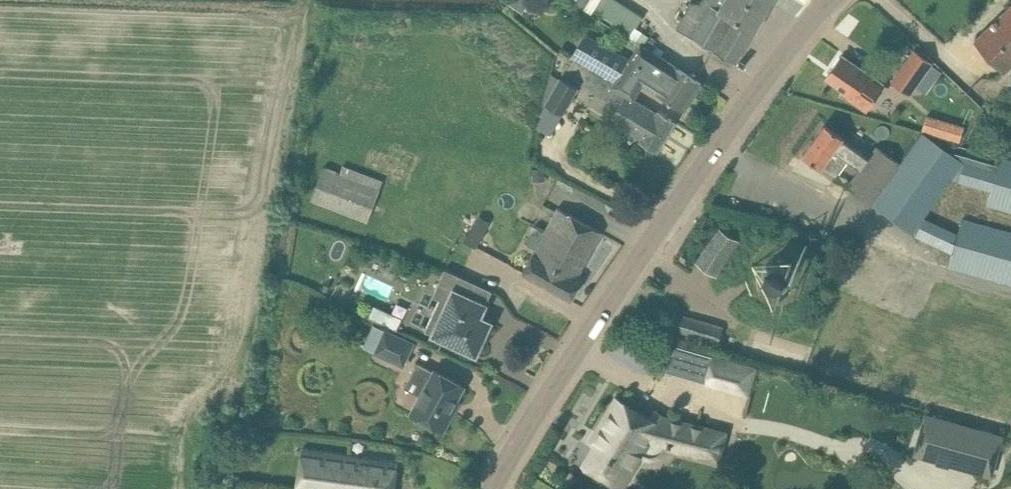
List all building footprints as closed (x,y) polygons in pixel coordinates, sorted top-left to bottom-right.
[(600,0),(571,0),(571,1),(593,12),(600,0)] [(623,26),(621,29),(634,38),(646,19),(618,0),(601,0),(595,9),(623,26)] [(677,28),(735,62),(772,0),(703,0),(701,3),(692,2),(677,28)] [(1010,65),(1010,6),(976,39),(1005,71),(1010,65)] [(591,43),(581,60),(593,67),(621,82),(617,87),(634,98),(643,83),(684,110),(702,83),(658,55),(658,56),(640,45),(630,59),(599,41),(591,43)] [(932,63),(930,61),(914,50),(892,81),(910,94),(932,63)] [(885,84),(859,66),(843,55),(827,77),(844,90),(841,93),(866,111),(885,84)] [(934,65),(919,81),(927,88),(942,71),(934,65)] [(546,104),(563,114),(577,88),(561,79),(546,104)] [(617,87),(609,100),(619,106),(611,119),(642,138),(641,140),(658,150),(675,121),(659,111),(657,112),(634,98),(617,87)] [(922,130),(959,142),(964,127),(927,114),(922,130)] [(912,233),(923,217),(963,161),(947,150),(952,144),(943,138),(939,144),(923,132),(901,164),(877,146),(869,157),(843,138),(844,137),(825,124),(803,154),(835,178),(849,160),(861,169),(848,187),(912,233)] [(987,204),(1010,211),(1010,160),(1001,157),(987,204)] [(324,165),(311,201),(367,221),(382,179),(341,164),(339,171),(324,165)] [(602,231),(584,221),(558,207),(522,273),(571,300),(584,277),(579,274),(602,231)] [(490,222),(478,215),(464,241),(476,247),(490,222)] [(1010,284),(1010,233),(962,219),(949,266),(1010,284)] [(717,275),(717,274),(739,242),(719,228),(697,261),(717,275)] [(780,290),(782,290),(784,289),(786,288),(787,287),(789,285),(790,284),(791,282),(792,280),(793,279),(793,277),(793,275),(793,273),(793,271),(792,269),(791,267),(790,265),(789,264),(788,262),(786,261),(784,260),(782,259),(780,259),(778,259),(776,259),(774,259),(773,259),(771,260),(769,261),(767,262),(766,263),(764,265),(763,267),(763,268),(762,270),(761,272),(761,274),(761,276),(762,278),(762,280),(763,282),(764,284),(766,285),(767,287),(769,288),(770,289),(772,289),(774,290),(776,290),(778,290),(780,290)] [(440,299),(425,331),(476,354),(477,353),(480,355),(485,343),(482,341),(491,322),(480,317),(486,304),(468,296),(474,283),(474,282),(452,272),(445,269),(433,296),(440,299)] [(402,318),(374,305),(369,317),(396,329),(402,318)] [(718,344),(723,326),(675,312),(669,329),(718,344)] [(403,365),(414,343),(386,330),(375,353),(403,365)] [(713,354),(676,345),(666,372),(705,382),(704,384),(749,396),(757,365),(713,352),(713,354)] [(418,362),(411,374),(421,379),(413,392),(421,396),(411,413),(444,431),(455,411),(451,409),(464,386),(435,370),(434,371),(418,362)] [(972,391),(973,384),(963,382),(962,389),(972,391)] [(623,488),(644,453),(651,455),(656,455),(660,453),(665,447),(720,462),(728,429),(663,413),(654,408),(650,417),(616,397),(589,442),(594,445),(583,464),(623,488)] [(922,417),(912,455),(989,477),(1000,438),(922,417)] [(350,455),(302,448),(297,488),(345,488),(350,455)] [(398,461),(350,455),(345,488),(394,488),(398,461)]
